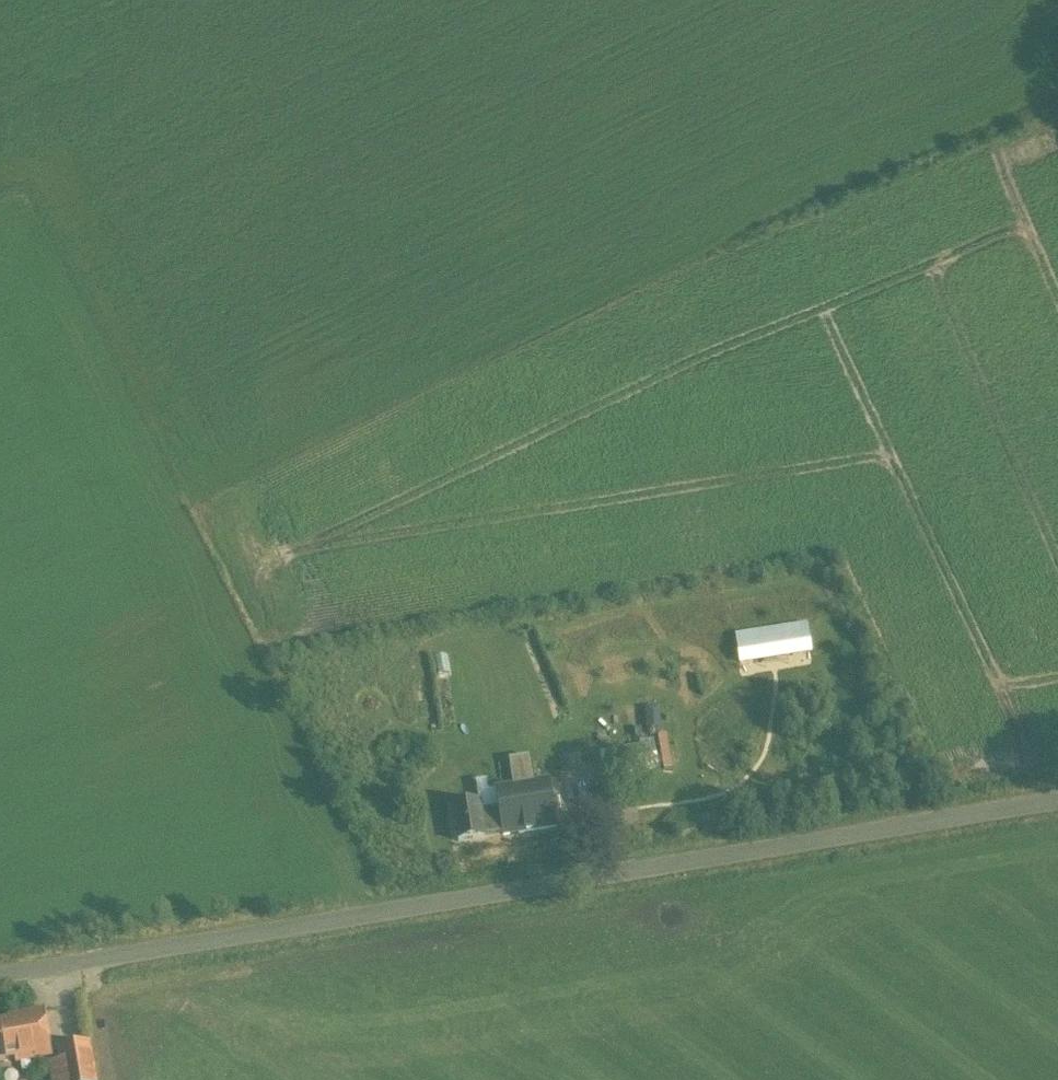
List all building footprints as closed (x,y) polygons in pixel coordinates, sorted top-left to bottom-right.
[(741,659),(813,649),(810,626),(737,636),(741,659)] [(645,707),(646,720),(653,720),(659,712),(659,706),(645,707)] [(604,779),(657,770),(653,744),(600,753),(604,779)] [(515,758),(516,783),(539,782),(537,757),(515,758)] [(556,827),(549,782),(497,790),(500,808),(481,811),(479,803),(453,807),(459,843),(485,838),(484,831),(503,828),(504,835),(556,827)] [(53,1058),(44,1010),(8,1016),(8,1020),(0,1021),(0,1061),(15,1058),(16,1065),(53,1058)] [(56,1049),(61,1079),(97,1079),(91,1043),(56,1049)]
